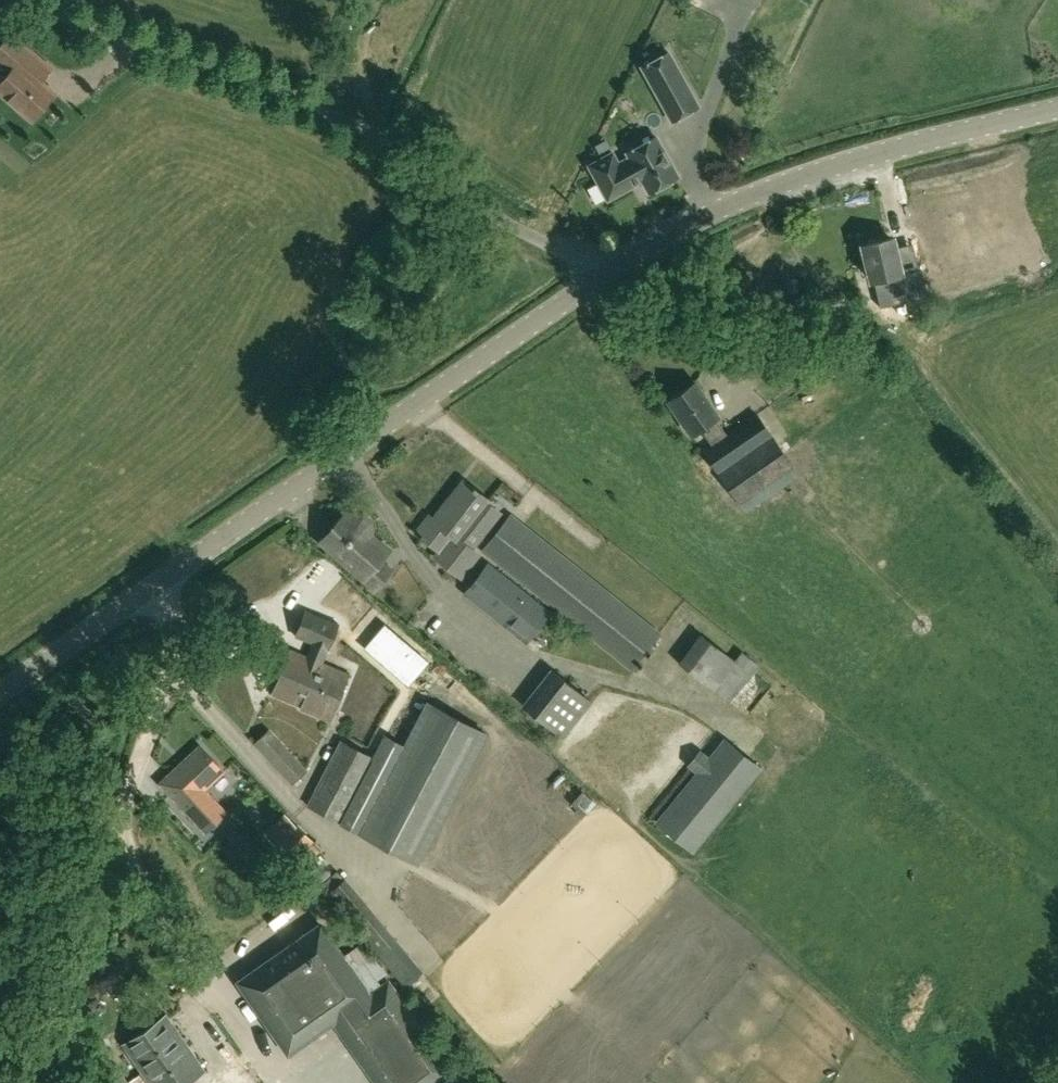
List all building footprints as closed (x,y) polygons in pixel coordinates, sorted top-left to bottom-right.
[(35,54),(12,34),(0,48),(0,63),(11,72),(0,85),(0,91),(33,120),(56,94),(43,82),(53,70),(35,54)] [(669,52),(643,67),(673,121),(699,106),(669,52)] [(590,166),(609,200),(644,180),(650,192),(678,177),(656,137),(628,152),(630,157),(619,163),(613,153),(590,166)] [(445,244),(453,239),(448,232),(441,237),(445,244)] [(892,238),(864,245),(872,280),(873,279),(879,306),(925,296),(918,269),(900,273),(892,238)] [(719,416),(695,382),(669,401),(692,435),(701,428),(713,445),(704,451),(740,503),(794,466),(757,414),(727,435),(716,418),(719,416)] [(470,548),(498,513),(499,512),(490,505),(492,503),(477,491),(478,490),(474,487),(473,488),(464,481),(434,519),(430,517),(417,533),(421,535),(420,537),(423,539),(424,538),(440,551),(436,557),(460,576),(477,554),(470,548)] [(346,513),(322,541),(375,588),(390,571),(379,561),(388,551),(368,533),(370,531),(370,523),(363,517),(354,517),(353,519),(346,513)] [(661,633),(511,513),(482,550),(632,670),(661,633)] [(462,590),(524,639),(548,609),(486,560),(462,590)] [(318,587),(313,597),(348,615),(353,606),(318,587)] [(313,643),(310,649),(326,656),(340,623),(307,610),(297,636),(313,643)] [(429,662),(384,623),(364,648),(408,686),(429,662)] [(735,660),(701,633),(679,662),(730,702),(761,666),(743,651),(735,660)] [(308,656),(291,649),(273,694),(302,706),(301,708),(331,720),(350,672),(324,662),(326,656),(310,649),(308,656)] [(592,701),(552,669),(523,705),(563,738),(592,701)] [(486,733),(428,702),(405,745),(384,734),(372,757),(342,741),(307,805),(417,863),(486,733)] [(307,769),(269,729),(254,743),(291,784),(307,769)] [(695,772),(655,821),(694,852),(762,767),(724,736),(708,756),(699,748),(686,765),(695,772)] [(181,771),(164,787),(206,833),(228,812),(206,789),(225,771),(201,745),(177,768),(181,771)] [(596,804),(583,791),(572,803),(585,816),(596,804)] [(296,822),(273,845),(291,864),(315,841),(296,822)] [(421,972),(396,941),(344,878),(327,892),(379,955),(404,986),(421,972)] [(332,1024),(373,1082),(437,1082),(453,1072),(402,996),(389,978),(368,992),(322,926),(273,959),(324,1030),(332,1024)] [(324,1030),(273,959),(239,982),(290,1054),(324,1030)] [(151,1082),(187,1082),(205,1071),(166,1015),(124,1044),(151,1082)]
